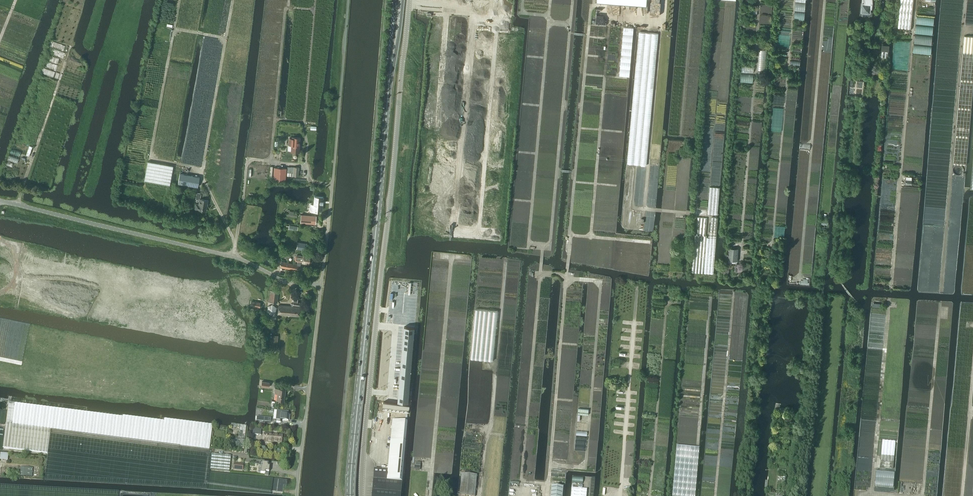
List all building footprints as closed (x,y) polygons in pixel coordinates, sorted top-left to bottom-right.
[(864,4),(862,4),(861,13),(869,13),(870,8),(871,8),(872,4),(872,0),(864,0),(864,4)] [(898,28),(910,29),(913,0),(900,0),(898,28)] [(623,27),(619,76),(629,77),(633,28),(623,27)] [(639,32),(627,163),(646,165),(658,34),(639,32)] [(972,79),(972,36),(964,36),(952,163),(965,164),(972,79)] [(289,145),(291,145),(291,152),(299,152),(300,137),(292,137),(292,138),(289,138),(289,145)] [(19,158),(10,155),(8,160),(17,163),(19,158)] [(145,181),(169,185),(173,166),(148,161),(145,181)] [(274,180),(285,180),(286,168),(274,167),(274,180)] [(180,174),(178,183),(198,187),(199,177),(180,174)] [(710,187),(708,214),(717,214),(720,188),(710,187)] [(197,192),(195,199),(199,200),(198,204),(196,204),(195,209),(196,209),(196,210),(200,211),(201,210),(206,211),(208,200),(200,199),(201,193),(197,192)] [(315,196),(314,205),(311,204),(310,210),(318,211),(319,209),(322,210),(323,197),(315,196)] [(315,224),(316,216),(301,214),(300,223),(315,224)] [(695,235),(693,253),(692,272),(713,274),(716,244),(718,217),(712,217),(710,237),(707,237),(707,236),(706,236),(707,218),(698,217),(696,235),(695,235)] [(298,242),(297,249),(306,251),(307,243),(298,242)] [(738,249),(729,248),(728,261),(737,261),(738,249)] [(297,265),(300,265),(301,261),(302,262),(302,263),(308,264),(310,254),(304,253),(303,257),(297,255),(295,256),(295,259),(296,260),(298,261),(297,265)] [(281,262),(280,267),(299,271),(300,265),(297,265),(281,262)] [(269,302),(277,303),(278,292),(270,291),(269,302)] [(291,306),(279,305),(278,314),(299,316),(300,307),(293,306),(293,305),(300,306),(300,302),(297,301),(298,297),(294,296),(293,304),(292,303),(291,306)] [(272,304),(268,306),(267,311),(271,314),(276,312),(277,307),(272,304)] [(476,309),(471,358),(493,361),(498,311),(476,309)] [(269,349),(277,350),(278,336),(271,335),(269,349)] [(276,400),(284,401),(285,389),(275,388),(274,393),(277,393),(276,400)] [(383,402),(382,411),(409,414),(410,405),(383,402)] [(5,428),(3,448),(9,449),(47,454),(50,434),(51,429),(120,438),(209,450),(212,425),(164,419),(164,421),(123,416),(123,417),(85,413),(8,403),(5,424),(5,428)] [(277,411),(276,420),(288,421),(289,415),(288,415),(288,412),(277,411)] [(394,421),(392,437),(406,439),(408,422),(394,421)] [(235,440),(234,445),(244,447),(246,426),(240,425),(238,440),(235,440)] [(263,442),(281,444),(282,435),(264,433),(263,442)] [(351,435),(347,470),(347,479),(346,491),(346,495),(355,495),(355,491),(355,479),(356,470),(357,452),(358,449),(359,436),(351,435)] [(392,437),(391,454),(405,455),(406,439),(392,437)] [(893,469),(895,442),(883,441),(880,468),(893,469)] [(210,470),(229,471),(231,456),(211,454),(210,470)] [(389,471),(388,470),(375,469),(374,480),(402,482),(405,455),(391,454),(389,471)] [(264,474),(264,475),(264,476),(268,476),(269,467),(268,467),(268,464),(259,463),(259,466),(261,466),(260,474),(264,474)] [(32,468),(20,467),(20,476),(32,477),(32,468)] [(477,475),(462,474),(460,495),(465,495),(475,495),(477,475)] [(402,482),(374,480),(372,495),(401,495),(402,482)] [(563,488),(551,487),(550,495),(563,495),(563,488)]
